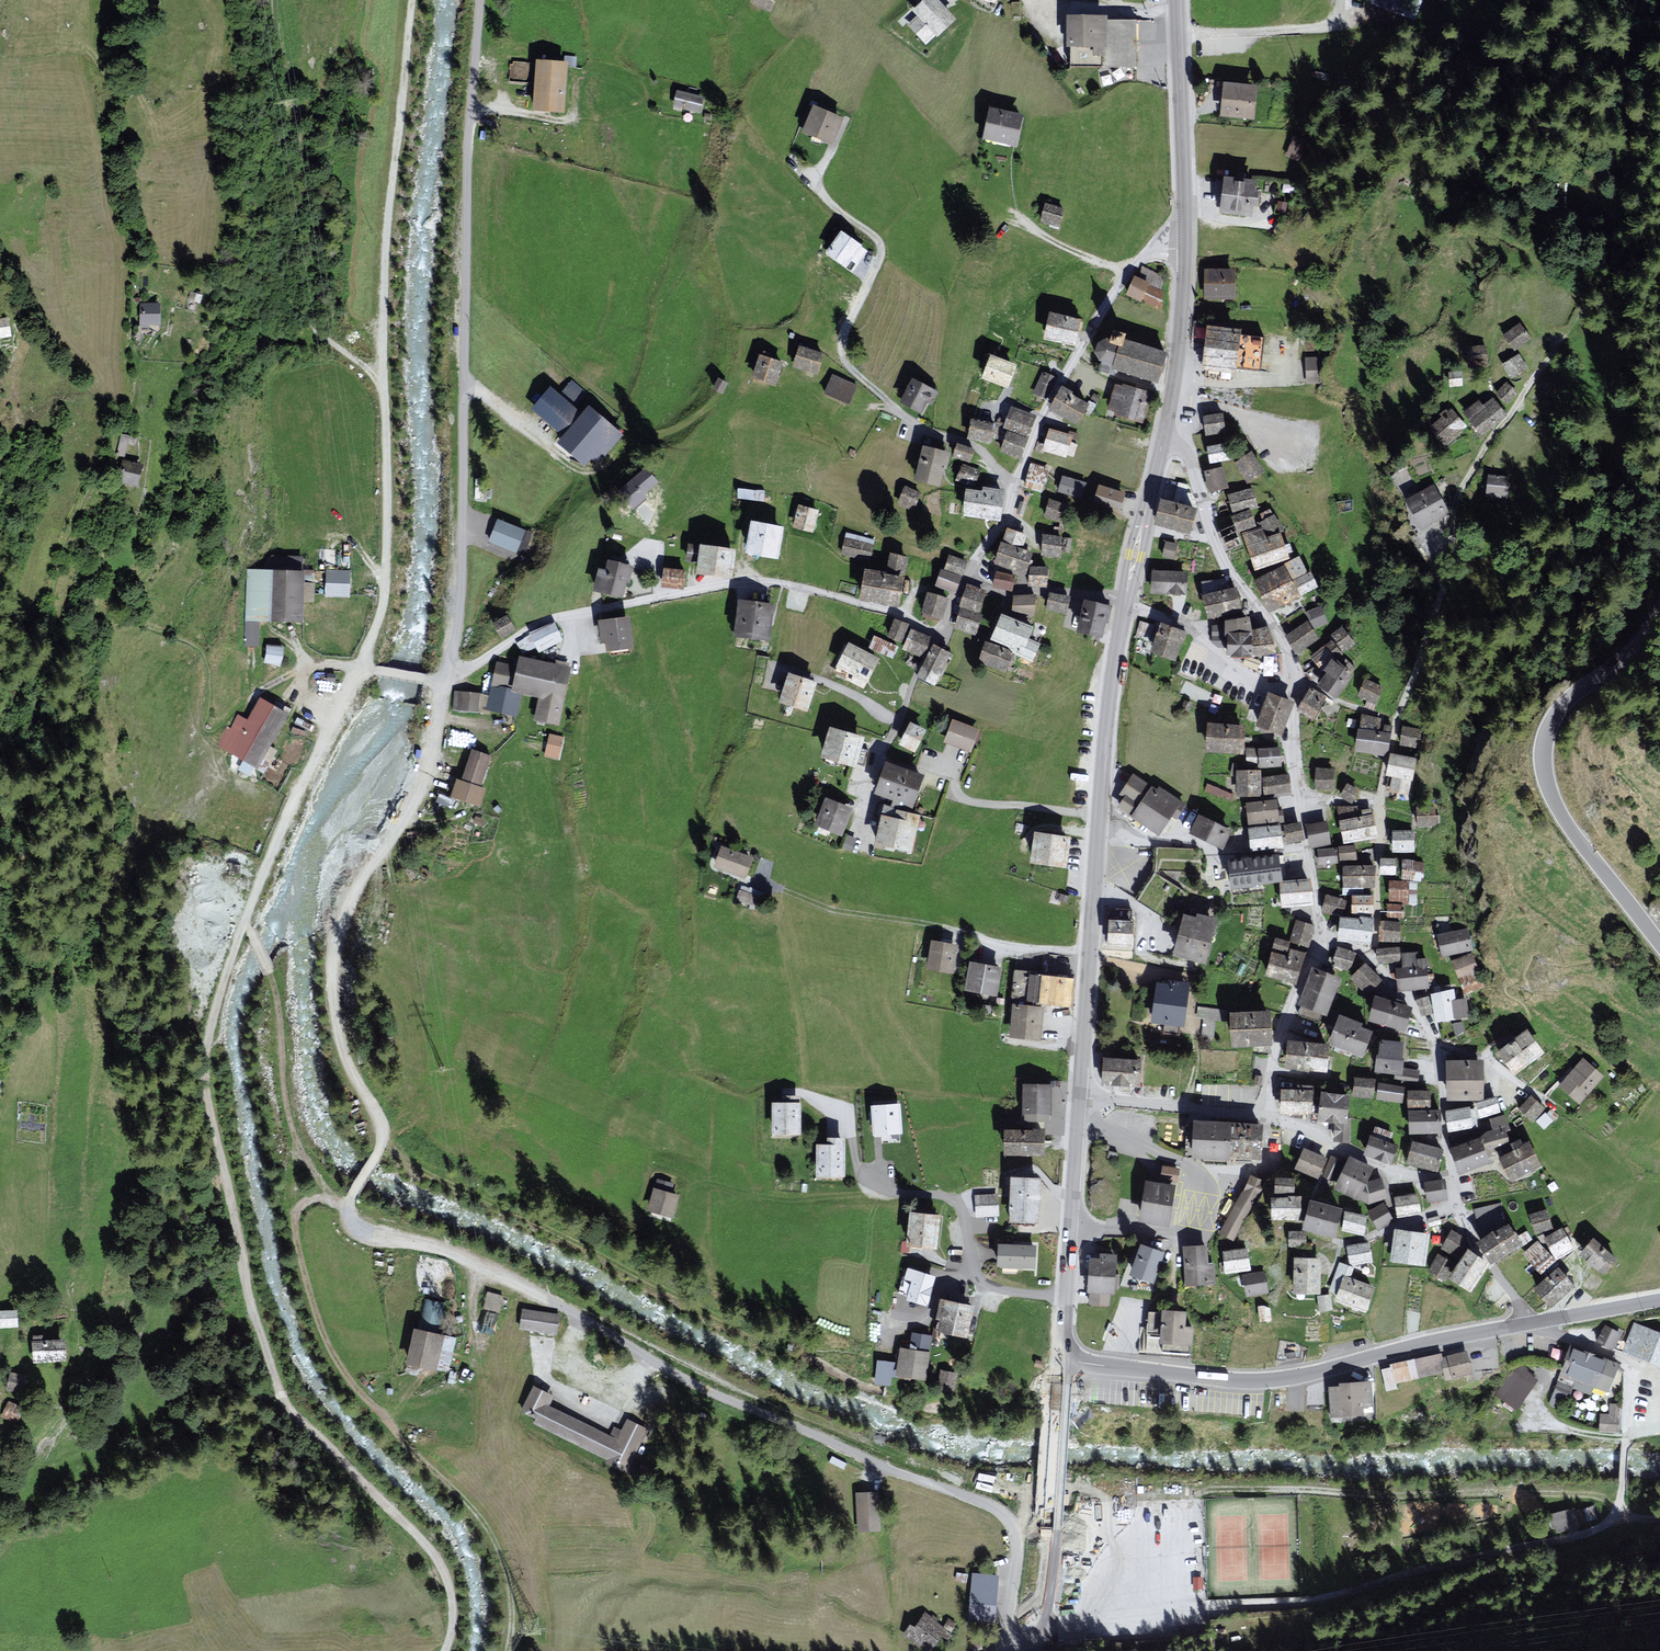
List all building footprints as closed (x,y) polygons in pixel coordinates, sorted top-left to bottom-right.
[(749,1),(768,11),(774,0),(749,0),(749,1)] [(936,0),(925,0),(914,10),(920,17),(910,25),(926,43),(953,19),(936,0)] [(1372,1),(1370,5),(1414,21),(1421,0),(1369,0),(1372,1)] [(1105,16),(1067,17),(1068,46),(1106,45),(1106,66),(1137,65),(1137,43),(1136,22),(1105,23),(1105,16)] [(562,110),(565,63),(538,61),(535,108),(551,109),(562,110)] [(1255,87),(1225,84),(1222,115),(1251,118),(1255,87)] [(703,98),(679,92),(675,105),(682,107),(699,111),(703,98)] [(842,118),(815,107),(805,130),(832,141),(842,118)] [(1022,117),(991,110),(985,138),(1016,145),(1020,129),(1022,117)] [(1294,135),(1286,155),(1298,160),(1307,140),(1294,135)] [(1254,183),(1225,179),(1221,211),(1250,215),(1254,183)] [(1063,210),(1046,205),(1041,220),(1050,222),(1058,225),(1063,210)] [(865,249),(841,233),(828,254),(851,269),(865,249)] [(1164,279),(1142,269),(1138,277),(1133,274),(1123,297),(1139,304),(1141,301),(1161,310),(1159,290),(1164,279)] [(1233,273),(1207,272),(1206,298),(1225,298),(1233,298),(1233,273)] [(157,305),(142,305),(142,322),(157,322),(157,305)] [(1079,320),(1050,314),(1045,336),(1066,341),(1073,342),(1079,320)] [(7,319),(0,320),(0,337),(10,335),(7,319)] [(1530,338),(1520,325),(1513,330),(1505,335),(1515,348),(1530,338)] [(1238,333),(1207,329),(1202,371),(1235,376),(1236,369),(1259,372),(1263,341),(1238,338),(1238,333)] [(1466,348),(1467,363),(1479,363),(1486,362),(1485,346),(1466,348)] [(817,372),(822,354),(801,348),(795,366),(817,372)] [(781,363),(761,356),(754,377),(774,384),(781,363)] [(1526,368),(1519,356),(1504,364),(1511,377),(1519,372),(1526,368)] [(1014,366),(991,357),(983,376),(1007,385),(1014,366)] [(1324,357),(1307,357),(1308,381),(1324,381),(1324,357)] [(1461,373),(1450,373),(1451,386),(1462,386),(1462,381),(1461,373)] [(1055,380),(1044,374),(1034,394),(1045,399),(1055,380)] [(855,386),(833,376),(826,392),(848,402),(855,386)] [(727,384),(719,379),(714,388),(722,393),(727,384)] [(936,392),(913,380),(902,402),(921,412),(926,401),(931,403),(936,392)] [(1497,393),(1506,402),(1515,393),(1506,384),(1497,393)] [(1149,394),(1117,386),(1112,408),(1119,410),(1118,415),(1142,421),(1149,394)] [(588,407),(582,414),(550,388),(533,409),(566,436),(561,442),(585,461),(591,454),(600,461),(622,435),(588,407)] [(1089,404),(1061,389),(1050,408),(1063,415),(1078,424),(1089,404)] [(1479,432),(1504,414),(1494,399),(1483,407),(1479,402),(1465,413),(1479,432)] [(1034,417),(1012,409),(1005,426),(1028,434),(1034,417)] [(1461,429),(1464,427),(1449,409),(1441,417),(1444,420),(1432,430),(1444,444),(1461,429)] [(1221,416),(1204,419),(1206,435),(1224,432),(1221,416)] [(989,441),(993,426),(973,421),(969,437),(989,441)] [(1070,437),(1049,431),(1044,450),(1054,453),(1065,456),(1070,437)] [(1025,439),(1008,433),(1001,450),(1006,451),(1018,456),(1025,439)] [(970,461),(974,450),(957,445),(954,456),(970,461)] [(1231,459),(1228,445),(1208,449),(1211,463),(1226,460),(1231,459)] [(947,453),(924,447),(916,480),(939,485),(947,453)] [(1262,474),(1251,456),(1236,465),(1242,474),(1247,483),(1262,474)] [(140,466),(125,463),(120,481),(136,485),(140,466)] [(979,471),(963,466),(959,479),(975,484),(979,471)] [(1049,472),(1030,466),(1023,486),(1042,492),(1049,472)] [(656,482),(645,469),(620,492),(632,505),(656,482)] [(1223,475),(1222,470),(1206,474),(1210,492),(1226,488),(1223,475)] [(1085,484),(1063,477),(1059,490),(1064,492),(1081,497),(1085,484)] [(1508,480),(1490,477),(1488,495),(1499,497),(1506,498),(1508,480)] [(1122,495),(1097,487),(1092,505),(1116,513),(1122,495)] [(1000,508),(1002,491),(984,488),(984,493),(968,491),(964,515),(998,519),(1000,508)] [(1420,528),(1447,514),(1440,500),(1434,489),(1407,503),(1420,528)] [(918,496),(904,490),(898,504),(913,509),(918,496)] [(1255,506),(1251,491),(1245,492),(1229,497),(1234,513),(1255,506)] [(1066,505),(1049,500),(1045,515),(1050,517),(1061,520),(1066,505)] [(1194,511),(1163,502),(1157,523),(1179,529),(1188,532),(1194,511)] [(817,511),(800,506),(795,526),(811,530),(817,511)] [(1272,517),(1269,511),(1261,515),(1265,522),(1261,524),(1267,534),(1268,536),(1281,529),(1274,516),(1272,517)] [(1254,525),(1249,512),(1234,518),(1239,531),(1246,528),(1254,525)] [(524,532),(496,521),(488,542),(515,553),(524,532)] [(776,557),(781,527),(770,526),(753,523),(748,552),(776,557)] [(1240,543),(1234,527),(1220,532),(1222,537),(1226,549),(1240,543)] [(526,553),(533,531),(526,528),(519,551),(526,553)] [(1007,530),(1004,540),(1021,547),(1025,536),(1007,530)] [(1261,530),(1245,535),(1256,567),(1283,559),(1287,557),(1279,535),(1264,540),(1261,530)] [(1057,556),(1058,539),(1041,537),(1040,554),(1057,556)] [(873,546),(846,539),(843,553),(862,558),(869,560),(873,546)] [(1071,541),(1063,539),(1061,552),(1069,553),(1071,541)] [(1030,554),(1002,544),(995,563),(1014,569),(1024,573),(1030,554)] [(1173,560),(1176,546),(1169,545),(1165,544),(1163,557),(1173,560)] [(731,577),(734,550),(701,546),(697,573),(731,577)] [(965,562),(950,556),(948,562),(946,568),(961,573),(965,562)] [(906,559),(890,557),(889,563),(887,574),(903,577),(906,559)] [(1299,557),(1286,563),(1289,569),(1293,578),(1306,571),(1299,557)] [(300,560),(269,558),(269,570),(245,569),(241,647),(254,648),(255,623),(296,625),(297,602),(309,602),(309,585),(298,584),(300,560)] [(633,567),(610,561),(607,572),(601,570),(596,589),(622,595),(625,582),(629,583),(630,578),(633,567)] [(1293,586),(1283,567),(1256,580),(1271,608),(1297,595),(1293,586)] [(351,596),(352,569),(326,568),(325,595),(351,596)] [(1046,584),(1047,569),(1032,568),(1031,583),(1046,584)] [(683,588),(685,572),(665,570),(665,575),(663,585),(683,588)] [(960,578),(942,572),(937,585),(955,592),(960,578)] [(1185,573),(1154,572),(1153,592),(1184,593),(1185,573)] [(1014,577),(997,573),(994,585),(1011,589),(1014,577)] [(897,606),(902,580),(866,574),(861,599),(884,604),(897,606)] [(1311,574),(1296,582),(1301,594),(1309,590),(1317,587),(1311,574)] [(1207,595),(1205,596),(1209,617),(1240,611),(1235,589),(1227,591),(1225,582),(1203,584),(1207,595)] [(972,590),(967,589),(961,607),(978,613),(984,595),(972,590)] [(936,596),(929,594),(924,612),(941,617),(947,599),(936,596)] [(1065,599),(1047,595),(1044,609),(1062,614),(1065,599)] [(1033,615),(1032,598),(1011,598),(1012,616),(1033,615)] [(771,606),(740,602),(736,633),(767,638),(769,622),(771,606)] [(1108,608),(1087,603),(1081,630),(1102,635),(1104,622),(1108,608)] [(1313,611),(1309,613),(1315,628),(1327,623),(1321,608),(1313,611)] [(980,618),(961,611),(955,629),(975,635),(980,618)] [(514,629),(507,617),(494,625),(498,632),(502,637),(514,629)] [(633,647),(630,618),(599,621),(600,637),(601,640),(607,639),(608,650),(633,647)] [(1029,631),(1003,619),(992,643),(1029,659),(1034,647),(1024,642),(1029,631)] [(907,627),(895,622),(893,628),(889,639),(900,643),(907,627)] [(1152,627),(1139,623),(1134,637),(1147,642),(1152,627)] [(1249,623),(1226,626),(1229,659),(1252,657),(1273,654),(1270,644),(1266,631),(1250,636),(1249,623)] [(1317,638),(1307,623),(1287,637),(1291,644),(1296,652),(1317,638)] [(562,640),(554,624),(532,634),(535,641),(539,651),(562,640)] [(1183,636),(1161,628),(1152,654),(1173,662),(1183,636)] [(1353,645),(1342,629),(1332,636),(1343,652),(1353,645)] [(929,639),(911,632),(903,650),(922,658),(929,639)] [(896,648),(874,638),(870,649),(892,658),(896,648)] [(1341,653),(1332,642),(1313,657),(1316,662),(1321,668),(1341,653)] [(278,648),(263,645),(260,665),(274,667),(278,648)] [(1010,655),(987,647),(981,663),(1004,671),(1010,655)] [(877,661),(848,648),(838,670),(866,683),(877,661)] [(949,657),(935,650),(919,679),(934,687),(949,657)] [(570,669),(521,659),(518,669),(497,665),(493,685),(515,689),(542,695),(537,718),(558,723),(562,708),(570,669)] [(1350,671),(1334,659),(1327,667),(1325,670),(1327,672),(1328,673),(1320,685),(1335,694),(1350,671)] [(813,685),(789,677),(786,685),(780,704),(805,712),(813,685)] [(1382,690),(1366,683),(1360,697),(1377,704),(1382,690)] [(1324,698),(1310,690),(1306,698),(1300,709),(1314,717),(1324,698)] [(479,698),(452,694),(450,709),(477,713),(479,698)] [(1280,731),(1290,702),(1269,695),(1259,724),(1280,731)] [(271,709),(256,700),(244,722),(237,718),(231,730),(226,727),(213,748),(253,771),(288,712),(274,704),(271,709)] [(1382,720),(1362,717),(1360,729),(1380,732),(1382,720)] [(974,731),(951,723),(943,743),(967,752),(974,731)] [(1244,728),(1210,725),(1208,749),(1242,752),(1243,739),(1244,728)] [(924,733),(911,726),(901,746),(914,752),(924,733)] [(1423,731),(1403,729),(1402,746),(1422,748),(1423,731)] [(1386,757),(1389,736),(1357,731),(1354,753),(1386,757)] [(561,759),(565,736),(549,733),(545,756),(561,759)] [(853,738),(830,733),(823,760),(853,768),(860,740),(853,738)] [(1255,749),(1248,750),(1248,762),(1260,761),(1260,766),(1280,766),(1280,748),(1268,749),(1255,749)] [(488,758),(474,753),(464,782),(456,779),(450,796),(478,806),(484,789),(478,787),(488,758)] [(1418,761),(1392,756),(1388,777),(1393,778),(1390,792),(1410,797),(1418,761)] [(1332,768),(1314,768),(1314,787),(1331,787),(1332,768)] [(921,779),(886,769),(878,796),(893,801),(913,806),(921,779)] [(1260,772),(1239,772),(1239,795),(1260,795),(1260,772)] [(1154,790),(1130,775),(1116,794),(1120,796),(1113,807),(1155,835),(1169,815),(1178,821),(1187,807),(1156,787),(1154,790)] [(1287,776),(1265,778),(1267,794),(1288,792),(1289,792),(1287,776)] [(1209,782),(1203,795),(1229,807),(1235,794),(1209,782)] [(1357,789),(1345,783),(1339,794),(1351,800),(1357,789)] [(837,805),(826,801),(816,827),(840,836),(850,811),(837,805)] [(1275,802),(1249,804),(1250,823),(1282,821),(1282,812),(1276,812),(1275,802)] [(1432,807),(1415,808),(1415,827),(1432,827),(1432,807)] [(1356,815),(1356,808),(1336,808),(1338,818),(1356,815)] [(1361,816),(1338,820),(1341,841),(1375,836),(1370,808),(1360,809),(1361,816)] [(912,856),(920,819),(897,814),(894,824),(883,821),(877,848),(912,856)] [(1229,831),(1200,817),(1193,833),(1222,847),(1228,834),(1229,831)] [(1299,823),(1286,826),(1289,841),(1295,840),(1302,839),(1299,823)] [(1327,823),(1309,825),(1312,846),(1319,845),(1330,844),(1327,823)] [(1279,826),(1250,829),(1252,848),(1274,846),(1281,845),(1279,826)] [(1415,832),(1393,832),(1393,851),(1415,851),(1415,832)] [(1054,836),(1036,833),(1032,861),(1063,865),(1067,837),(1054,836)] [(1355,845),(1338,846),(1339,859),(1355,858),(1355,845)] [(751,859),(722,848),(715,866),(735,873),(744,877),(751,859)] [(1335,849),(1319,850),(1319,856),(1319,862),(1336,862),(1335,849)] [(1278,856),(1231,862),(1233,885),(1281,879),(1278,856)] [(1396,873),(1396,857),(1380,857),(1379,873),(1396,873)] [(1423,862),(1401,861),(1400,880),(1417,881),(1422,881),(1423,862)] [(1373,866),(1343,866),(1343,886),(1364,886),(1372,886),(1373,866)] [(1400,880),(1387,879),(1386,903),(1403,904),(1416,905),(1417,881),(1400,880)] [(1311,901),(1309,881),(1281,883),(1283,903),(1299,902),(1311,901)] [(1363,894),(1364,886),(1343,886),(1342,894),(1350,894),(1363,894)] [(755,905),(757,890),(741,887),(738,902),(755,905)] [(1371,896),(1352,895),(1351,911),(1371,911),(1371,896)] [(1345,901),(1327,896),(1324,909),(1330,911),(1342,914),(1345,901)] [(1403,904),(1386,903),(1385,918),(1402,919),(1403,904)] [(1196,916),(1184,913),(1174,950),(1204,957),(1214,916),(1197,912),(1196,916)] [(1131,932),(1132,919),(1110,918),(1109,942),(1131,943),(1131,932)] [(1371,920),(1341,918),(1340,937),(1361,939),(1369,939),(1371,920)] [(1402,939),(1402,919),(1385,918),(1380,918),(1380,938),(1402,939)] [(1307,944),(1313,924),(1297,919),(1291,940),(1307,944)] [(1453,933),(1439,936),(1444,955),(1471,948),(1467,929),(1453,933)] [(1289,940),(1276,937),(1274,946),(1287,949),(1288,945),(1289,940)] [(954,955),(956,946),(933,942),(928,968),(951,972),(954,955)] [(1288,955),(1273,951),(1266,973),(1283,978),(1293,982),(1303,951),(1291,947),(1288,955)] [(1348,951),(1337,947),(1333,961),(1348,966),(1353,952),(1348,951)] [(1397,947),(1375,948),(1376,962),(1397,961),(1397,947)] [(1398,971),(1400,989),(1420,987),(1427,987),(1425,961),(1419,962),(1418,954),(1403,955),(1404,966),(1404,970),(1398,971)] [(1472,955),(1454,962),(1456,968),(1458,974),(1477,968),(1472,955)] [(1379,978),(1365,963),(1359,969),(1352,975),(1365,990),(1379,978)] [(996,993),(1000,968),(987,966),(973,964),(969,989),(996,993)] [(1329,971),(1314,965),(1301,999),(1324,1008),(1337,974),(1329,971)] [(1482,985),(1477,971),(1459,978),(1462,985),(1465,992),(1482,985)] [(1015,973),(1012,1000),(1043,1003),(1070,1006),(1073,979),(1054,977),(1015,973)] [(1188,984),(1170,981),(1169,986),(1158,984),(1153,1020),(1164,1022),(1163,1032),(1178,1035),(1180,1025),(1182,1026),(1186,998),(1188,984)] [(1438,993),(1432,994),(1436,1020),(1456,1017),(1452,991),(1438,993)] [(1410,1004),(1376,993),(1369,1015),(1386,1020),(1403,1025),(1410,1004)] [(1428,998),(1419,1000),(1421,1009),(1422,1015),(1432,1013),(1428,998)] [(1011,1036),(1040,1038),(1042,1008),(1013,1006),(1011,1036)] [(1224,1019),(1225,1010),(1198,1008),(1198,1014),(1198,1017),(1204,1017),(1203,1035),(1212,1035),(1213,1018),(1224,1019)] [(1267,1011),(1232,1012),(1232,1039),(1268,1038),(1268,1028),(1267,1011)] [(1335,1027),(1330,1039),(1363,1052),(1371,1030),(1361,1026),(1363,1022),(1340,1013),(1335,1027)] [(1516,1041),(1500,1054),(1515,1073),(1543,1051),(1535,1042),(1528,1032),(1516,1041)] [(1326,1042),(1290,1038),(1287,1061),(1323,1066),(1325,1055),(1326,1042)] [(1401,1044),(1382,1042),(1381,1057),(1378,1057),(1376,1071),(1401,1073),(1402,1062),(1403,1060),(1399,1059),(1401,1044)] [(1139,1061),(1104,1059),(1103,1082),(1137,1084),(1139,1061)] [(1602,1076),(1583,1060),(1572,1072),(1561,1086),(1580,1103),(1602,1076)] [(1482,1086),(1482,1061),(1448,1062),(1448,1099),(1482,1099),(1482,1086)] [(1373,1077),(1356,1075),(1354,1094),(1363,1095),(1371,1096),(1373,1077)] [(1403,1085),(1379,1081),(1376,1097),(1388,1099),(1400,1100),(1403,1085)] [(1204,1085),(1202,1102),(1213,1103),(1215,1086),(1204,1085)] [(1025,1119),(1049,1120),(1050,1099),(1050,1086),(1026,1086),(1025,1119)] [(1311,1093),(1283,1091),(1281,1112),(1299,1113),(1309,1114),(1311,1093)] [(1429,1092),(1409,1091),(1408,1105),(1429,1106),(1429,1092)] [(1332,1119),(1336,1119),(1334,1139),(1349,1141),(1350,1117),(1346,1117),(1348,1096),(1323,1093),(1321,1118),(1332,1119)] [(798,1096),(785,1096),(785,1104),(774,1104),(774,1134),(799,1134),(798,1096)] [(1545,1109),(1532,1096),(1520,1108),(1533,1121),(1538,1116),(1545,1109)] [(1481,1117),(1499,1111),(1495,1098),(1477,1104),(1481,1117)] [(898,1105),(873,1107),(874,1122),(875,1134),(900,1133),(898,1105)] [(1469,1109),(1447,1112),(1450,1131),(1472,1127),(1470,1119),(1469,1109)] [(1439,1112),(1411,1113),(1411,1131),(1429,1131),(1439,1131),(1439,1112)] [(1536,1121),(1544,1129),(1553,1121),(1545,1113),(1543,1115),(1536,1121)] [(1495,1132),(1505,1129),(1507,1128),(1509,1128),(1505,1115),(1498,1118),(1490,1120),(1495,1132)] [(1260,1126),(1196,1123),(1195,1155),(1259,1158),(1260,1126)] [(1478,1166),(1489,1162),(1486,1151),(1509,1141),(1504,1130),(1482,1140),(1481,1137),(1453,1149),(1461,1172),(1478,1166)] [(1042,1143),(1042,1132),(1005,1132),(1005,1153),(1042,1153),(1042,1143)] [(1397,1147),(1371,1137),(1365,1154),(1382,1161),(1390,1164),(1397,1147)] [(843,1177),(843,1140),(828,1140),(828,1146),(818,1146),(817,1177),(843,1177)] [(1413,1143),(1408,1162),(1416,1165),(1435,1170),(1441,1151),(1413,1143)] [(1540,1167),(1530,1146),(1501,1159),(1511,1180),(1534,1170),(1540,1167)] [(1325,1156),(1305,1148),(1297,1166),(1316,1175),(1325,1156)] [(1351,1157),(1337,1186),(1357,1195),(1368,1202),(1386,1195),(1381,1178),(1373,1179),(1365,1181),(1371,1166),(1351,1157)] [(1180,1166),(1162,1164),(1160,1177),(1177,1180),(1180,1166)] [(1232,1240),(1262,1180),(1249,1174),(1219,1234),(1232,1240)] [(1294,1176),(1276,1175),(1276,1190),(1285,1191),(1293,1191),(1294,1176)] [(1139,1217),(1168,1222),(1174,1183),(1145,1178),(1139,1217)] [(1442,1178),(1425,1180),(1427,1199),(1440,1197),(1445,1197),(1442,1178)] [(1010,1221),(1035,1222),(1035,1212),(1036,1180),(1012,1179),(1010,1221)] [(677,1197),(655,1190),(649,1209),(672,1216),(677,1197)] [(1417,1193),(1396,1197),(1399,1214),(1409,1213),(1420,1211),(1417,1193)] [(997,1214),(995,1195),(976,1197),(978,1215),(997,1214)] [(1300,1198),(1272,1198),(1272,1217),(1294,1217),(1300,1217),(1300,1198)] [(1339,1205),(1311,1198),(1307,1215),(1304,1225),(1333,1232),(1339,1205)] [(1501,1201),(1475,1208),(1481,1229),(1507,1221),(1501,1201)] [(1378,1226),(1392,1218),(1383,1203),(1370,1211),(1378,1226)] [(1551,1226),(1546,1209),(1531,1214),(1535,1230),(1551,1226)] [(1364,1214),(1345,1211),(1343,1227),(1352,1229),(1361,1230),(1364,1214)] [(938,1217),(912,1215),(911,1244),(936,1247),(938,1217)] [(1508,1222),(1480,1238),(1491,1257),(1513,1245),(1519,1242),(1508,1222)] [(1556,1255),(1572,1246),(1568,1240),(1561,1228),(1546,1237),(1556,1255)] [(1423,1259),(1426,1233),(1410,1231),(1394,1229),(1391,1255),(1423,1259)] [(1451,1230),(1442,1246),(1450,1250),(1457,1254),(1466,1238),(1451,1230)] [(1304,1231),(1289,1231),(1289,1242),(1304,1242),(1304,1235),(1304,1231)] [(1591,1258),(1603,1269),(1615,1256),(1593,1237),(1582,1250),(1591,1258)] [(1164,1249),(1140,1239),(1128,1269),(1152,1279),(1164,1249)] [(1549,1266),(1555,1261),(1537,1241),(1525,1253),(1543,1272),(1549,1266)] [(1366,1242),(1347,1246),(1349,1254),(1350,1262),(1370,1258),(1366,1242)] [(1033,1268),(1034,1247),(999,1246),(998,1267),(1033,1268)] [(1205,1246),(1182,1246),(1183,1284),(1215,1283),(1214,1265),(1206,1266),(1205,1246)] [(1246,1247),(1225,1250),(1227,1270),(1248,1268),(1246,1247)] [(1477,1271),(1485,1259),(1467,1248),(1459,1259),(1455,1265),(1450,1273),(1468,1285),(1477,1271)] [(1114,1255),(1096,1254),(1096,1259),(1085,1259),(1083,1293),(1087,1293),(1086,1304),(1110,1306),(1114,1255)] [(1438,1254),(1430,1269),(1438,1273),(1442,1276),(1450,1260),(1438,1254)] [(1318,1287),(1319,1256),(1295,1257),(1295,1289),(1318,1287)] [(1572,1282),(1557,1266),(1536,1286),(1551,1302),(1572,1282)] [(934,1277),(908,1270),(905,1279),(910,1280),(905,1298),(927,1304),(934,1277)] [(1263,1273),(1242,1275),(1244,1293),(1265,1291),(1263,1273)] [(1372,1285),(1345,1275),(1337,1298),(1345,1301),(1364,1308),(1372,1285)] [(496,1312),(501,1296),(486,1292),(481,1308),(496,1312)] [(1330,1308),(1329,1295),(1319,1296),(1319,1302),(1320,1309),(1330,1308)] [(439,1315),(441,1302),(427,1299),(424,1311),(439,1315)] [(971,1307),(941,1300),(937,1318),(941,1319),(939,1330),(965,1336),(971,1307)] [(1270,1320),(1269,1305),(1259,1305),(1260,1320),(1270,1320)] [(1163,1311),(1149,1310),(1147,1328),(1142,1328),(1140,1351),(1160,1352),(1160,1350),(1188,1352),(1190,1324),(1183,1324),(1184,1309),(1163,1307),(1163,1311)] [(556,1314),(521,1309),(518,1328),(553,1333),(556,1314)] [(0,1312),(0,1326),(7,1326),(17,1325),(16,1312),(0,1312)] [(1635,1324),(1625,1351),(1659,1364),(1659,1333),(1635,1324)] [(1616,1340),(1620,1333),(1606,1326),(1599,1341),(1613,1347),(1616,1340)] [(434,1366),(441,1333),(415,1328),(408,1360),(434,1366)] [(924,1378),(930,1337),(913,1335),(910,1351),(901,1350),(897,1375),(924,1378)] [(63,1360),(63,1342),(35,1343),(36,1360),(63,1360)] [(1594,1356),(1571,1347),(1565,1360),(1567,1361),(1553,1396),(1567,1401),(1573,1387),(1591,1394),(1594,1387),(1607,1392),(1617,1365),(1594,1356)] [(1465,1353),(1448,1357),(1453,1377),(1470,1373),(1465,1353)] [(1438,1354),(1411,1359),(1415,1378),(1441,1372),(1438,1354)] [(894,1383),(895,1359),(876,1359),(876,1383),(894,1383)] [(1388,1368),(1378,1370),(1383,1390),(1395,1388),(1394,1382),(1415,1378),(1411,1359),(1387,1364),(1388,1368)] [(1530,1375),(1520,1368),(1497,1399),(1512,1411),(1529,1386),(1524,1383),(1530,1375)] [(953,1391),(956,1374),(942,1371),(939,1389),(953,1391)] [(24,1376),(11,1373),(7,1388),(20,1392),(24,1376)] [(1341,1388),(1330,1388),(1332,1416),(1363,1415),(1362,1406),(1371,1405),(1370,1383),(1340,1384),(1341,1388)] [(553,1397),(535,1388),(524,1410),(536,1415),(533,1422),(606,1457),(603,1461),(624,1471),(645,1429),(627,1420),(621,1433),(613,1429),(610,1436),(548,1407),(553,1397)] [(22,1408),(9,1402),(2,1414),(15,1421),(22,1408)] [(1618,1432),(1619,1405),(1611,1405),(1610,1415),(1608,1415),(1602,1415),(1601,1431),(1618,1432)] [(876,1494),(856,1496),(860,1530),(880,1527),(876,1494)] [(1593,1507),(1576,1512),(1579,1525),(1597,1520),(1593,1507)] [(1578,1527),(1574,1509),(1551,1515),(1556,1533),(1578,1527)] [(992,1614),(994,1579),(972,1577),(970,1613),(992,1614)] [(925,1611),(913,1629),(908,1626),(902,1637),(925,1650),(930,1650),(946,1624),(925,1611)]
